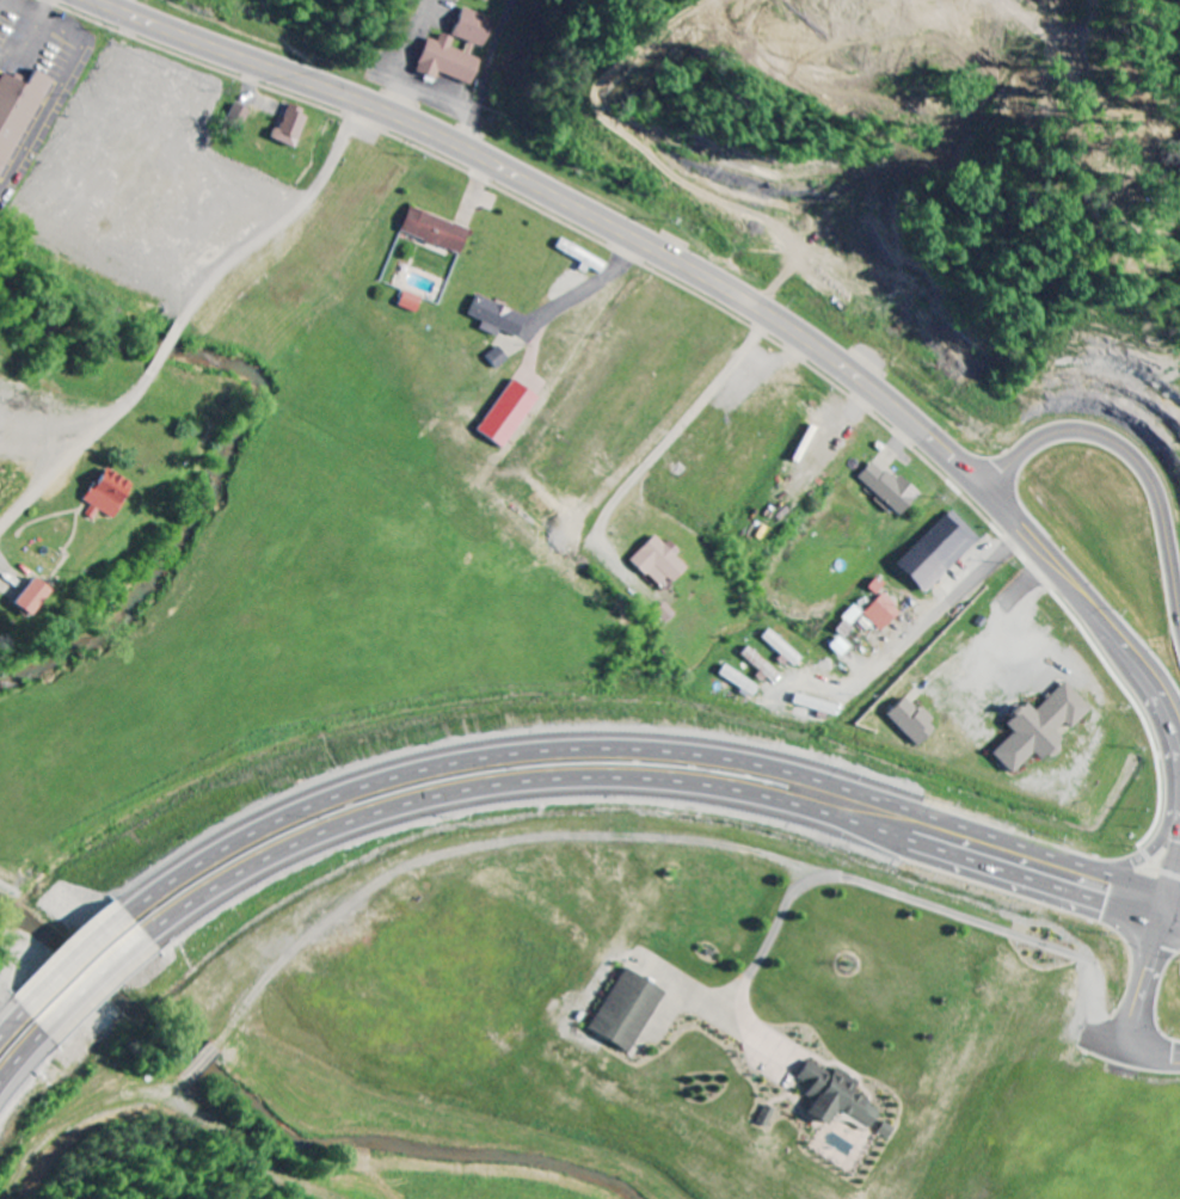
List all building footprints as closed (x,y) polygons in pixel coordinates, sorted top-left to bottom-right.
[(455,37),(486,48),(496,20),(465,8),(455,37)] [(431,39),(417,72),(439,81),(441,74),(472,87),(483,60),(473,56),(477,46),(471,44),(467,53),(453,48),(457,39),(443,34),(440,42),(431,39)] [(48,79),(33,71),(28,81),(14,74),(12,78),(0,72),(0,177),(48,79)] [(227,125),(243,132),(252,111),(236,104),(227,125)] [(276,141),(297,148),(308,110),(286,104),(276,141)] [(400,233),(461,255),(470,230),(409,208),(400,233)] [(607,264),(563,239),(556,250),(590,269),(590,268),(602,275),(607,264)] [(416,314),(421,298),(404,292),(399,308),(416,314)] [(500,332),(518,339),(527,318),(476,296),(468,316),(482,322),(479,330),(498,337),(500,332)] [(477,432),(503,450),(538,398),(512,380),(477,432)] [(901,517),(921,495),(900,475),(894,481),(873,462),(858,478),(901,517)] [(83,502),(89,506),(83,516),(91,521),(96,512),(110,520),(129,485),(101,470),(83,502)] [(925,594),(982,541),(954,511),(897,564),(925,594)] [(681,553),(668,541),(664,545),(654,536),(630,561),(664,593),(687,568),(676,559),(681,553)] [(9,604),(25,618),(46,592),(30,579),(9,604)] [(903,612),(884,595),(865,615),(884,633),(903,612)] [(677,615),(667,603),(656,612),(666,624),(677,615)] [(865,615),(858,606),(844,617),(850,626),(865,615)] [(804,659),(769,631),(761,641),(796,669),(804,659)] [(843,659),(852,648),(840,637),(830,648),(843,659)] [(771,684),(779,675),(750,647),(741,657),(771,684)] [(761,687),(724,667),(720,676),(742,688),(740,694),(753,701),(761,687)] [(1093,711),(1066,683),(1036,713),(1027,703),(1005,724),(1015,734),(993,755),(1013,776),(1036,754),(1043,761),(1064,741),(1056,733),(1066,724),(1072,731),(1093,711)] [(888,716),(918,748),(939,728),(922,710),(919,712),(906,698),(888,716)] [(587,1031),(628,1055),(665,994),(624,970),(587,1031)] [(870,1129),(880,1109),(853,1095),(860,1082),(835,1070),(833,1075),(807,1061),(797,1080),(810,1087),(805,1097),(814,1101),(806,1117),(827,1128),(835,1112),(870,1129)] [(767,1129),(774,1110),(765,1106),(757,1124),(767,1129)]
